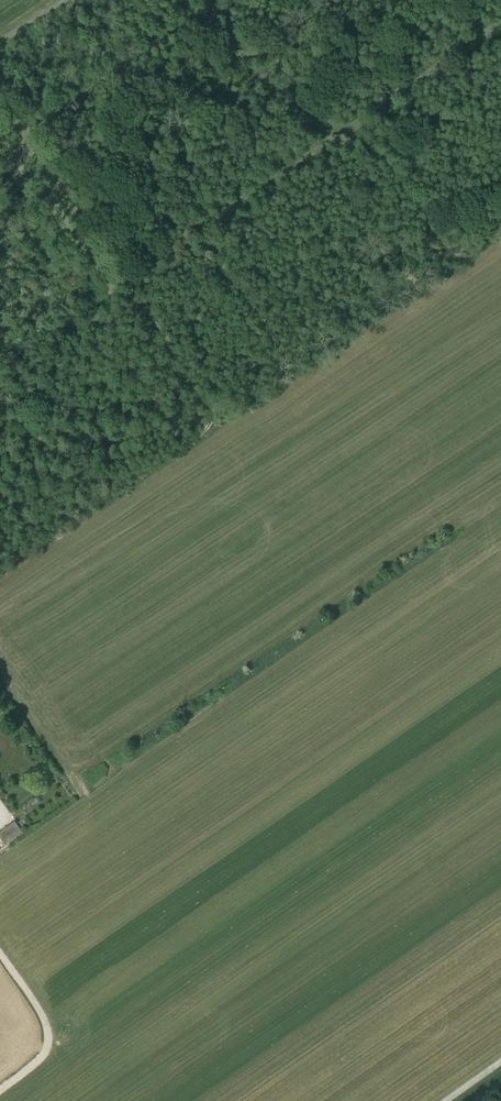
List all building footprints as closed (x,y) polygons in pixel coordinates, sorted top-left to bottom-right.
[(0,831),(0,837),(5,844),(23,833),(14,821),(0,831)]
